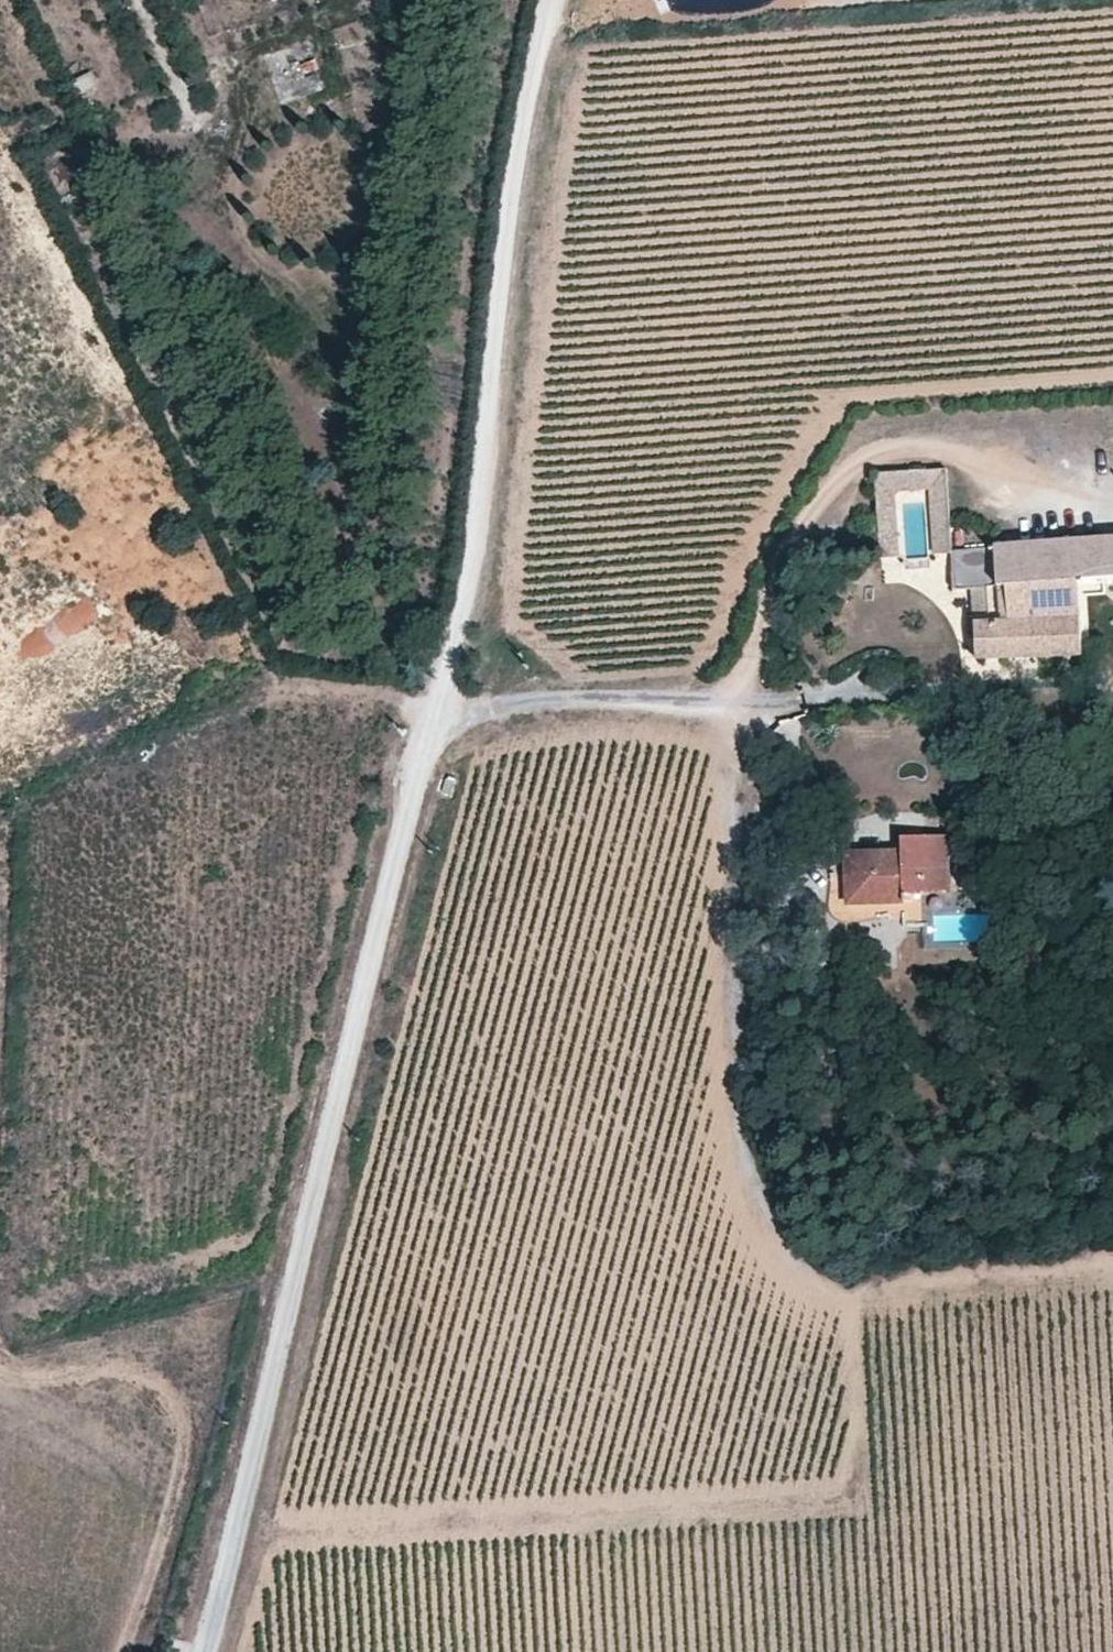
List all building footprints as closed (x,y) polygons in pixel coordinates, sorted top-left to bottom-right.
[(952,549),(950,520),(947,467),(876,471),(878,516),(867,518),(869,543),(870,555),(900,554),(896,491),(929,489),(934,553),(951,551),(951,549),(952,549)] [(952,549),(951,549),(951,551),(954,589),(971,589),(973,606),(988,605),(988,619),(977,620),(977,659),(1012,657),(1037,656),(1083,654),(1080,579),(1112,577),(1112,535),(996,544),(996,546),(952,549)] [(1037,656),(1012,657),(1014,676),(1038,675),(1037,656)] [(490,681),(488,668),(476,672),(479,684),(490,681)] [(947,890),(946,835),(902,837),(902,850),(846,851),(848,903),(903,901),(903,892),(947,890)]
